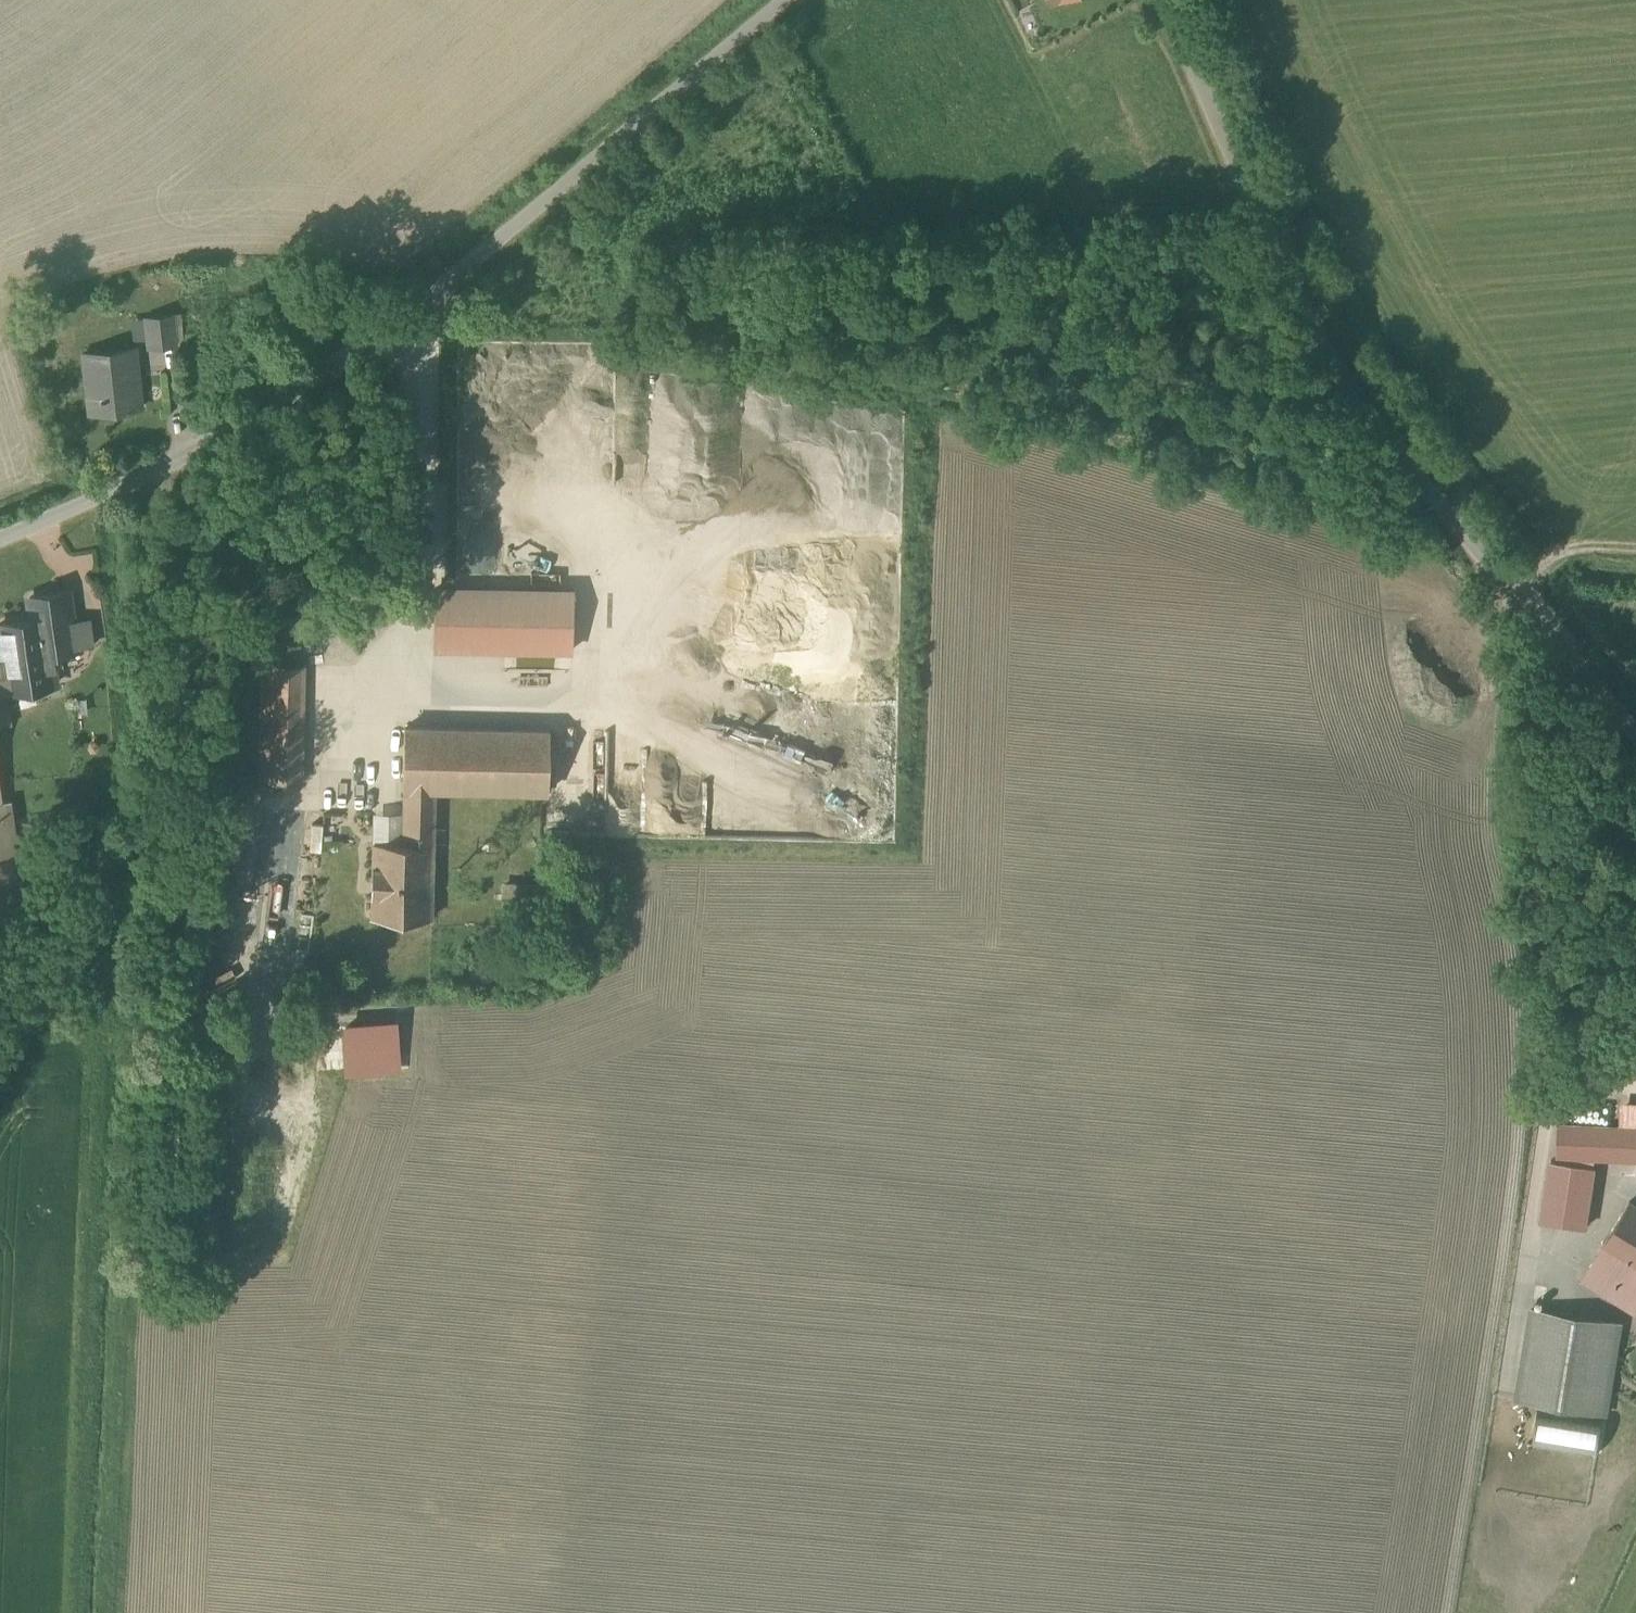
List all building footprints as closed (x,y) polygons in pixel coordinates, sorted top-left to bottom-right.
[(176,314),(148,316),(151,348),(179,346),(176,314)] [(84,415),(138,411),(134,351),(80,355),(84,415)] [(566,573),(429,571),(427,700),(563,703),(566,573)] [(77,648),(73,622),(69,593),(31,598),(34,620),(0,625),(0,632),(3,657),(0,658),(0,690),(8,689),(10,692),(57,684),(53,654),(77,651),(77,648)] [(90,620),(73,622),(77,648),(94,645),(90,620)] [(301,783),(302,665),(263,664),(261,782),(301,783)] [(396,726),(396,842),(427,844),(428,796),(543,796),(544,726),(396,726)] [(18,857),(11,800),(3,801),(0,779),(0,860),(18,857)] [(427,922),(427,844),(396,842),(362,842),(362,922),(427,922)] [(1559,1125),(1558,1158),(1597,1159),(1635,1161),(1635,1128),(1559,1125)] [(1597,1159),(1558,1158),(1558,1161),(1553,1161),(1543,1222),(1586,1229),(1597,1159)] [(1631,1202),(1605,1245),(1635,1264),(1635,1205),(1631,1202)] [(1605,1245),(1589,1272),(1635,1301),(1635,1264),(1605,1245)] [(1622,1323),(1534,1308),(1519,1400),(1607,1414),(1622,1323)]
